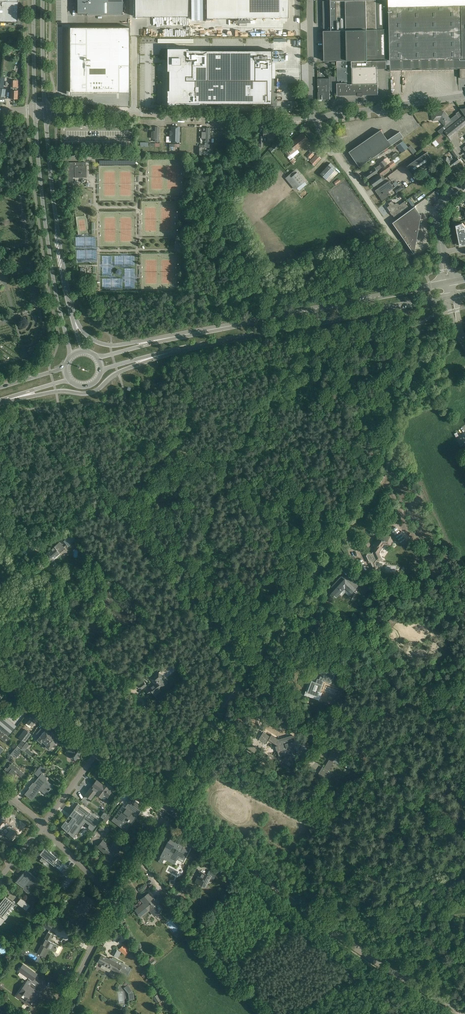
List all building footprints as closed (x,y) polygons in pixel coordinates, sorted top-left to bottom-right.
[(17,22),(18,2),(18,0),(0,0),(0,21),(17,22)] [(77,14),(87,14),(87,15),(122,15),(123,15),(123,0),(77,0),(77,14)] [(135,17),(188,16),(188,0),(135,0),(135,17)] [(237,18),(288,18),(288,0),(237,0),(237,18)] [(323,1),(324,61),(390,60),(389,6),(389,0),(331,0),(331,1),(323,1)] [(389,6),(390,60),(390,65),(390,70),(460,68),(460,78),(464,78),(464,5),(389,6)] [(70,86),(70,92),(71,92),(88,92),(130,92),(130,36),(130,27),(70,27),(70,68),(70,86)] [(167,91),(167,105),(174,105),(174,104),(272,104),(272,50),(188,50),(188,49),(168,49),(167,71),(169,71),(169,91),(167,91)] [(378,83),(377,69),(387,68),(386,65),(386,60),(337,61),(337,83),(337,95),(357,95),(358,95),(358,94),(362,94),(362,95),(363,95),(378,94),(378,83)] [(329,76),(329,78),(317,78),(318,99),(318,97),(322,97),(322,100),(322,99),(330,99),(330,90),(331,90),(331,93),(336,93),(336,76),(329,76)] [(444,126),(446,129),(464,115),(461,110),(456,113),(456,114),(450,119),(451,121),(445,126),(445,125),(444,126)] [(442,112),(442,111),(431,113),(433,121),(440,119),(445,125),(445,126),(451,121),(450,119),(445,112),(444,113),(442,112)] [(450,138),(464,126),(464,116),(464,115),(446,129),(444,131),(431,142),(435,147),(447,138),(448,136),(450,138)] [(179,142),(179,127),(172,126),(171,142),(179,142)] [(274,141),(273,129),(263,130),(263,136),(267,136),(267,141),(274,141)] [(380,130),(348,152),(359,167),(403,137),(399,131),(387,140),(380,130)] [(291,142),(297,149),(309,140),(303,133),(291,142)] [(408,148),(403,141),(396,146),(402,153),(408,148)] [(299,152),(297,149),(291,142),(285,147),(282,149),(288,156),(290,155),(292,157),(298,153),(299,152)] [(279,146),(275,143),(269,150),(272,153),(279,146)] [(451,157),(449,158),(447,156),(442,160),(445,163),(447,165),(450,169),(460,161),(457,157),(460,156),(455,148),(451,151),(454,155),(451,157)] [(406,166),(416,180),(421,176),(418,173),(434,162),(427,152),(406,166)] [(321,158),(316,154),(309,161),(314,166),(321,158)] [(365,174),(368,179),(378,172),(377,171),(380,169),(382,167),(382,168),(387,165),(383,160),(379,163),(380,164),(375,168),(374,167),(365,174)] [(86,167),(86,162),(67,162),(68,177),(68,192),(73,192),(73,177),(86,177),(86,167)] [(336,168),(330,163),(320,174),(326,179),(336,168)] [(380,174),(381,175),(382,175),(391,168),(388,164),(378,171),(380,174)] [(397,176),(395,173),(404,169),(402,166),(392,172),(395,177),(397,176)] [(296,173),(294,171),(285,178),(295,190),(297,188),(299,190),(307,184),(297,172),(296,173)] [(378,175),(370,181),(373,186),(382,181),(378,175)] [(394,188),(389,181),(375,190),(376,193),(377,193),(378,193),(379,195),(378,195),(382,201),(389,197),(387,194),(388,193),(388,191),(394,188)] [(404,195),(412,207),(423,200),(415,187),(404,195)] [(394,204),(392,201),(388,204),(389,205),(387,207),(390,212),(391,211),(392,213),(392,214),(392,215),(394,218),(409,207),(404,201),(399,205),(398,203),(396,203),(394,204)] [(420,216),(414,206),(392,223),(414,254),(417,237),(420,216)] [(460,245),(464,244),(464,226),(462,223),(457,225),(456,225),(457,229),(460,245)] [(71,529),(70,528),(61,533),(58,535),(62,540),(72,532),(70,530),(71,529)] [(71,534),(63,541),(68,546),(76,539),(71,534)] [(391,536),(385,536),(384,536),(380,536),(379,538),(377,538),(373,544),(375,547),(371,553),(365,555),(368,563),(369,563),(373,571),(377,571),(379,569),(377,565),(376,565),(375,563),(377,561),(379,561),(381,558),(379,552),(384,545),(390,545),(393,541),(391,536)] [(65,548),(60,542),(55,546),(44,555),(50,561),(65,548)] [(340,578),(332,587),(338,593),(345,587),(351,593),(357,586),(349,578),(346,581),(344,579),(343,581),(340,578)] [(327,672),(322,670),(321,674),(321,675),(318,681),(316,680),(316,682),(311,681),(307,693),(318,697),(322,685),(323,681),(329,683),(331,678),(333,679),(334,675),(327,672)] [(150,688),(146,691),(148,694),(151,692),(153,694),(157,690),(163,684),(159,679),(161,678),(162,676),(159,672),(151,678),(155,683),(150,688)] [(39,716),(34,712),(27,722),(32,726),(39,716)] [(8,735),(17,726),(5,716),(2,720),(0,719),(0,728),(8,735)] [(49,749),(54,744),(55,744),(59,739),(55,736),(54,736),(52,735),(54,733),(51,732),(50,733),(46,729),(47,729),(43,726),(37,734),(40,736),(39,737),(37,739),(41,742),(43,740),(47,744),(46,746),(49,749)] [(31,734),(25,729),(18,737),(25,742),(31,734)] [(1,730),(0,730),(0,738),(6,743),(10,738),(1,730)] [(263,732),(258,739),(266,744),(268,740),(277,745),(278,750),(277,750),(279,756),(283,755),(284,759),(286,759),(287,759),(287,758),(289,758),(288,756),(292,755),(292,753),(295,752),(293,746),(294,746),(293,741),(294,741),(292,735),(278,739),(273,736),(271,735),(270,736),(263,732)] [(336,746),(332,742),(327,746),(332,751),(331,756),(331,757),(324,768),(322,767),(318,773),(326,778),(330,772),(329,771),(334,762),(333,761),(335,758),(341,760),(343,754),(340,754),(341,750),(342,748),(338,744),(336,746)] [(71,758),(72,758),(75,760),(79,755),(82,751),(76,746),(75,747),(71,744),(68,748),(66,751),(70,753),(68,755),(70,756),(70,757),(71,758)] [(17,746),(6,759),(9,761),(14,756),(16,758),(23,750),(17,746)] [(6,770),(4,773),(7,775),(7,774),(12,778),(16,773),(20,776),(21,777),(24,773),(23,772),(12,763),(7,769),(6,768),(5,770),(6,770)] [(37,770),(41,774),(45,769),(40,766),(37,770)] [(46,778),(41,774),(37,779),(38,780),(36,782),(33,783),(29,787),(30,788),(25,794),(32,799),(40,789),(46,794),(49,790),(50,789),(50,788),(52,786),(46,781),(46,778)] [(104,795),(106,792),(109,794),(114,788),(106,783),(104,786),(98,781),(96,780),(96,781),(92,785),(94,787),(93,789),(96,792),(95,793),(101,798),(104,795)] [(93,789),(90,787),(84,795),(90,799),(95,793),(96,792),(93,789)] [(114,817),(111,820),(118,826),(125,830),(127,827),(125,825),(126,823),(128,821),(129,820),(129,819),(130,818),(132,819),(132,820),(137,813),(135,811),(134,810),(135,809),(136,806),(141,810),(144,807),(133,799),(132,800),(129,804),(128,803),(116,818),(114,817)] [(76,832),(85,820),(86,821),(92,826),(94,827),(92,831),(100,820),(91,813),(78,803),(69,815),(72,817),(70,819),(68,822),(66,820),(68,817),(65,820),(61,826),(75,839),(73,837),(77,832),(76,832)] [(6,810),(0,817),(0,831),(1,831),(5,827),(9,831),(5,835),(12,841),(16,837),(17,837),(25,828),(24,827),(26,825),(20,819),(18,822),(11,816),(12,815),(6,810)] [(107,814),(102,822),(104,824),(108,819),(110,816),(107,814)] [(110,830),(102,824),(98,829),(106,835),(110,830)] [(165,858),(175,863),(178,856),(185,859),(190,848),(170,838),(159,860),(162,862),(165,858)] [(122,844),(114,840),(111,846),(110,848),(102,841),(97,846),(107,856),(103,863),(111,867),(119,850),(122,844)] [(58,866),(62,861),(55,856),(51,852),(48,850),(47,851),(44,848),(39,854),(42,856),(40,860),(43,862),(43,863),(45,864),(45,863),(44,863),(47,859),(54,865),(55,864),(58,866)] [(60,871),(66,875),(69,871),(64,866),(60,871)] [(35,877),(25,869),(19,876),(20,877),(15,882),(24,888),(23,889),(28,893),(39,880),(35,877)] [(33,872),(41,878),(43,875),(36,869),(33,872)] [(201,871),(196,882),(206,887),(210,878),(214,880),(217,874),(209,870),(207,874),(201,871)] [(148,900),(136,910),(141,916),(150,909),(155,915),(156,914),(160,911),(162,909),(159,906),(152,898),(153,897),(149,893),(144,896),(148,900)] [(0,905),(0,924),(1,925),(6,919),(1,915),(13,901),(10,899),(5,895),(5,896),(6,897),(0,905)] [(94,900),(84,895),(82,899),(83,900),(78,910),(86,914),(94,900)] [(30,905),(21,898),(17,903),(26,910),(30,905)] [(53,925),(47,920),(43,926),(50,930),(53,925)] [(61,947),(50,941),(53,935),(47,932),(37,953),(42,956),(47,947),(58,953),(61,947)] [(130,950),(124,944),(118,949),(125,955),(130,950)] [(121,952),(115,949),(112,954),(118,958),(121,952)] [(111,960),(101,955),(98,962),(118,972),(119,970),(127,974),(131,967),(112,958),(111,960)] [(153,958),(147,962),(151,966),(156,962),(153,958)] [(24,1002),(26,1003),(30,1005),(33,1001),(32,1000),(34,998),(35,999),(39,994),(39,993),(29,985),(31,982),(37,986),(41,981),(36,978),(34,977),(37,973),(23,963),(18,970),(29,977),(16,996),(20,998),(23,994),(27,997),(24,1002)] [(161,1000),(157,994),(152,997),(156,1003),(161,1000)]
